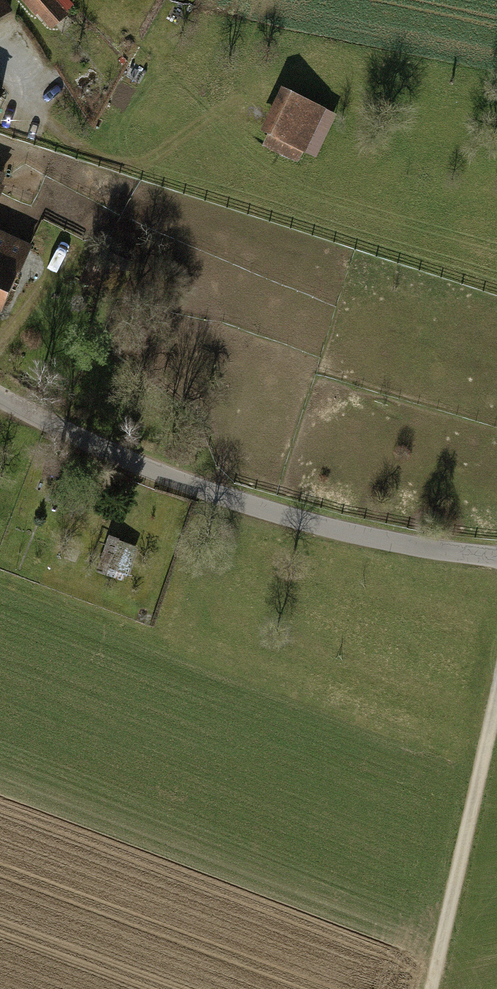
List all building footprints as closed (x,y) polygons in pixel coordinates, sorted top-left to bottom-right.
[(8,0),(0,0),(0,20),(15,10),(8,0)] [(49,27),(72,8),(65,0),(25,0),(49,27)] [(336,115),(281,88),(260,131),(267,135),(262,145),(298,163),(304,151),(316,157),(336,115)] [(30,245),(0,233),(0,316),(30,245)] [(132,576),(140,546),(115,540),(107,570),(132,576)]
